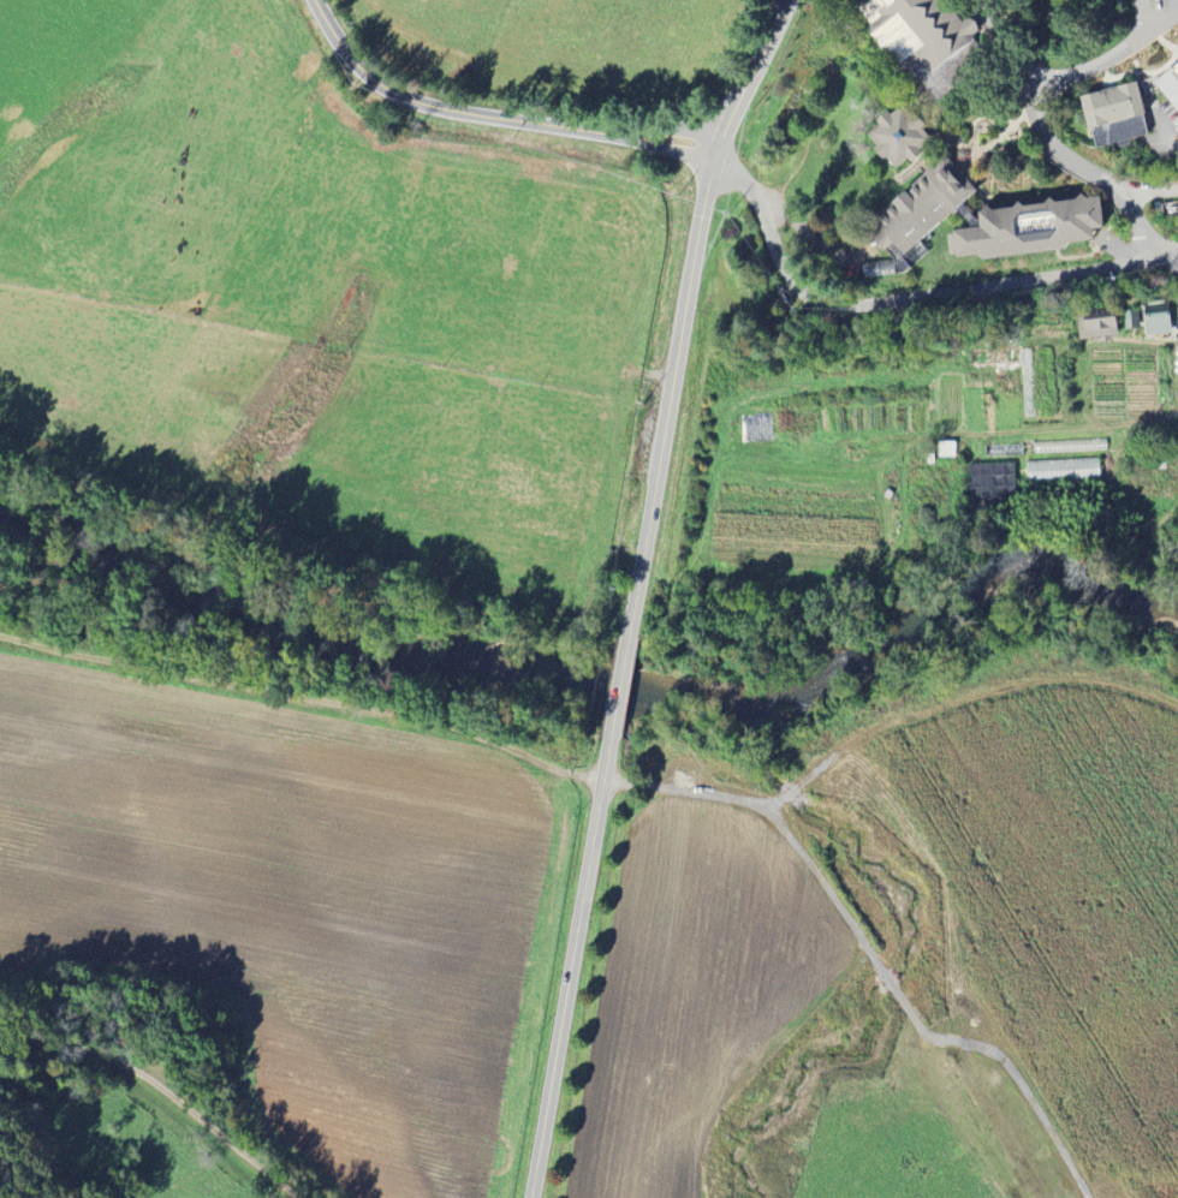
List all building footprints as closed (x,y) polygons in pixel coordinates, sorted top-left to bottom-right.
[(857,16),(871,0),(878,0),(879,1),(880,0),(888,0),(894,6),(901,0),(940,0),(960,24),(966,19),(972,24),(978,31),(972,38),(989,59),(932,106),(908,74),(898,73),(896,65),(887,64),(885,55),(876,47),(868,31),(857,16)] [(1156,84),(1177,66),(1177,109),(1156,84)] [(1078,97),(1135,82),(1144,115),(1141,115),(1147,135),(1129,139),(1130,144),(1118,147),(1117,143),(1095,149),(1090,129),(1087,130),(1078,97)] [(902,105),(911,114),(917,115),(924,126),(922,129),(928,142),(918,150),(914,157),(909,162),(906,161),(896,168),(885,159),(882,159),(874,148),(867,135),(882,115),(902,105)] [(944,154),(975,190),(918,242),(900,257),(891,246),(881,254),(870,240),(879,232),(871,221),(944,154)] [(977,227),(950,231),(950,236),(945,236),(947,256),(953,255),(954,260),(975,257),(980,261),(1064,251),(1069,245),(1094,242),(1093,232),(1102,231),(1099,197),(1090,191),(982,204),(978,213),(975,213),(977,227)] [(861,263),(890,263),(900,257),(918,242),(928,251),(911,269),(903,274),(892,276),(862,278),(861,263)] [(1170,320),(1144,324),(1142,308),(1147,308),(1146,304),(1161,300),(1162,305),(1167,305),(1170,320)] [(1073,311),(1078,339),(1117,333),(1112,305),(1073,311)] [(1138,328),(1124,330),(1122,308),(1136,306),(1138,328)] [(938,441),(956,441),(956,457),(938,457),(938,441)] [(1024,443),(1024,454),(987,455),(987,443),(1024,443)] [(926,454),(933,454),(934,464),(926,464),(926,454)] [(1148,454),(1166,454),(1167,461),(1167,469),(1148,469),(1148,454)] [(1025,459),(1027,483),(1100,479),(1099,455),(1025,459)] [(1016,497),(1015,463),(969,464),(971,499),(1016,497)]
